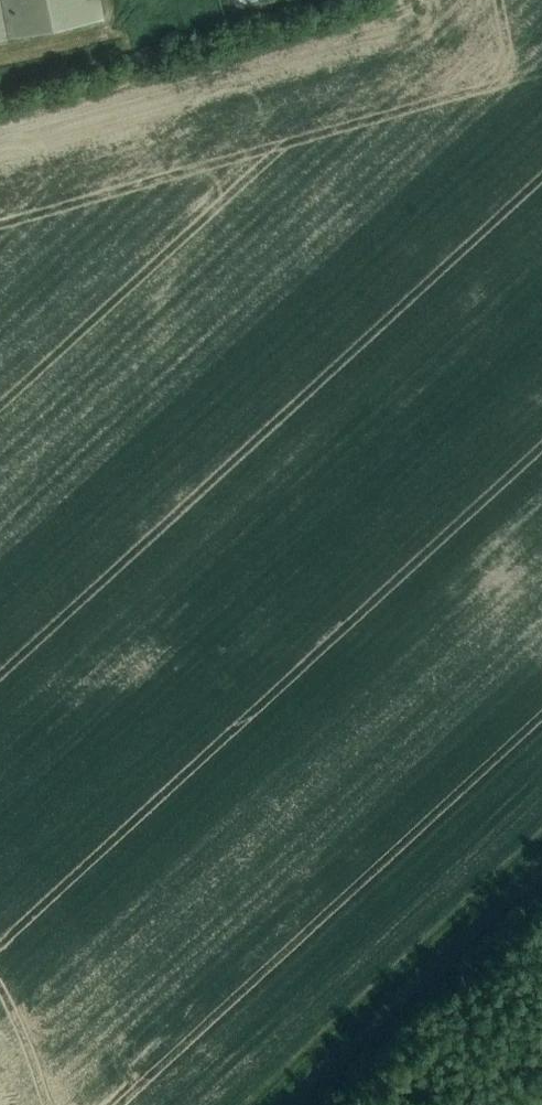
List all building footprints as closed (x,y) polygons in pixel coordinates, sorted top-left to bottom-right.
[(107,16),(103,0),(0,0),(0,38),(107,16)] [(339,408),(356,392),(349,385),(332,401),(339,408)]
